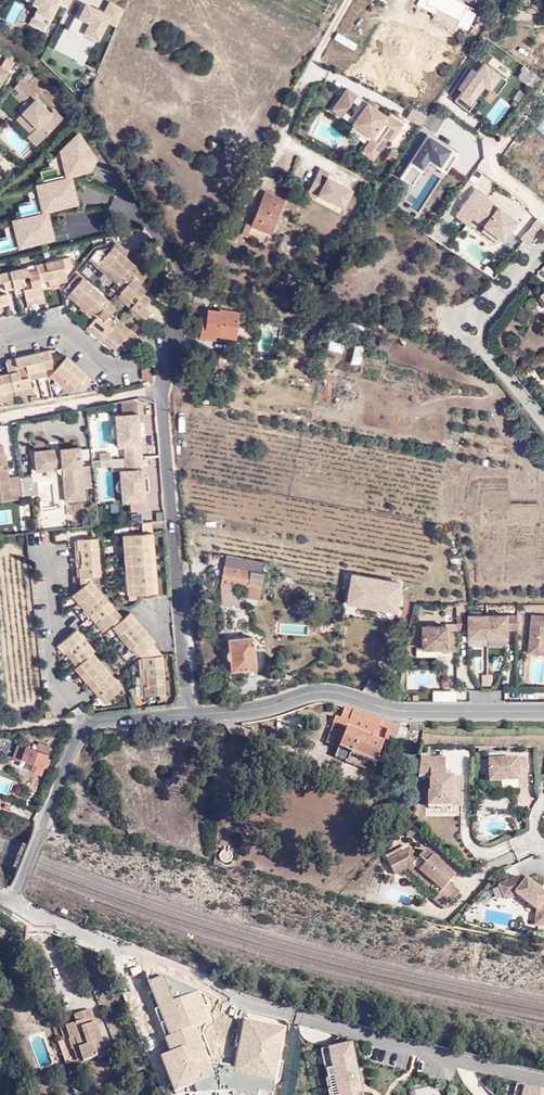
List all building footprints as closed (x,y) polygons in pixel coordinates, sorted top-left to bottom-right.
[(61,4),(68,8),(72,0),(28,0),(27,3),(38,9),(30,23),(46,32),(61,4)] [(415,5),(435,15),(438,11),(459,22),(457,26),(468,32),(478,12),(455,0),(418,0),(415,5)] [(125,10),(110,2),(105,12),(87,3),(78,20),(88,25),(83,34),(99,42),(108,24),(116,28),(125,10)] [(2,83),(17,58),(10,53),(2,66),(0,65),(0,82),(2,83)] [(508,82),(485,64),(477,75),(471,70),(455,91),(460,94),(454,102),(469,114),(478,103),(475,101),(485,88),(497,97),(508,82)] [(539,77),(524,66),(516,77),(532,88),(539,77)] [(21,81),(10,92),(22,104),(26,100),(31,105),(24,113),(18,120),(32,133),(29,137),(32,140),(52,114),(37,99),(38,98),(21,81)] [(370,138),(366,143),(377,151),(385,141),(388,143),(401,125),(387,115),(386,117),(345,89),(330,111),(370,138)] [(526,93),(520,90),(514,100),(520,104),(526,93)] [(500,97),(484,118),(495,126),(511,106),(500,97)] [(22,104),(18,107),(24,113),(31,105),(26,100),(22,104)] [(428,119),(413,109),(407,119),(421,128),(423,126),(437,135),(449,116),(435,108),(428,119)] [(64,120),(54,110),(52,114),(32,140),(39,147),(64,120)] [(535,131),(543,136),(543,115),(535,131)] [(319,121),(314,137),(341,145),(346,128),(319,121)] [(97,158),(80,132),(59,153),(66,180),(36,186),(42,215),(12,220),(20,251),(57,242),(49,214),(79,206),(73,177),(91,172),(97,158)] [(460,155),(428,135),(400,179),(413,188),(428,164),(447,176),(460,155)] [(360,152),(371,160),(377,151),(366,143),(360,152)] [(329,173),(319,168),(310,185),(319,190),(317,195),(342,207),(351,190),(326,177),(329,173)] [(423,189),(417,184),(409,197),(421,205),(438,179),(432,175),(423,189)] [(306,194),(315,199),(317,195),(319,190),(310,185),(306,194)] [(482,193),(477,190),(455,218),(467,227),(473,221),(503,245),(520,223),(482,193)] [(245,224),(264,233),(275,212),(277,208),(265,203),(269,195),(261,192),(245,224)] [(543,225),(537,219),(520,239),(526,244),(543,225)] [(129,282),(131,279),(138,285),(147,273),(134,264),(113,248),(96,251),(93,255),(105,263),(115,272),(129,282)] [(99,270),(105,263),(93,255),(88,262),(99,270)] [(32,295),(42,293),(40,283),(47,281),(46,280),(65,275),(61,258),(34,264),(37,276),(28,279),(30,287),(22,289),(23,293),(24,297),(32,295)] [(134,264),(147,273),(150,268),(138,259),(134,264)] [(110,278),(115,272),(105,263),(99,270),(110,278)] [(13,289),(21,287),(19,279),(27,277),(24,266),(0,272),(0,284),(3,283),(5,291),(13,289)] [(110,278),(123,288),(127,284),(129,282),(115,272),(110,278)] [(48,286),(67,281),(65,275),(46,280),(47,281),(48,286)] [(116,307),(81,279),(69,294),(95,314),(99,309),(109,316),(116,307)] [(134,290),(127,284),(123,288),(118,294),(148,318),(151,313),(145,309),(151,301),(144,295),(146,291),(138,285),(134,290)] [(22,289),(21,287),(13,289),(15,295),(23,293),(22,289)] [(44,299),(42,293),(32,295),(34,302),(44,299)] [(65,299),(92,319),(93,317),(95,314),(69,294),(65,299)] [(148,318),(118,294),(114,299),(127,309),(125,313),(142,326),(148,318)] [(208,318),(204,335),(212,337),(229,341),(235,313),(218,310),(217,314),(209,313),(208,318)] [(93,317),(92,319),(82,332),(92,339),(99,331),(106,336),(101,343),(115,353),(120,347),(126,351),(137,337),(117,322),(114,327),(105,321),(102,324),(93,317)] [(211,342),(212,337),(204,335),(208,318),(204,318),(200,340),(211,342)] [(99,331),(92,339),(100,344),(101,343),(106,336),(99,331)] [(141,345),(141,341),(137,337),(126,351),(133,356),(141,345)] [(326,360),(334,362),(340,341),(332,339),(326,360)] [(355,341),(350,360),(360,363),(365,344),(355,341)] [(120,347),(115,353),(121,358),(126,351),(120,347)] [(32,398),(29,381),(28,374),(45,371),(50,370),(48,354),(18,359),(19,362),(3,365),(5,377),(0,378),(0,396),(14,393),(15,401),(32,398)] [(45,371),(46,378),(48,379),(60,365),(48,354),(50,370),(45,371)] [(60,380),(73,391),(79,385),(84,389),(91,381),(64,360),(60,365),(48,379),(55,385),(60,380)] [(152,382),(151,370),(144,370),(145,382),(152,382)] [(45,371),(28,374),(29,381),(46,378),(45,371)] [(312,388),(314,378),(294,374),(292,383),(312,388)] [(55,385),(68,396),(73,391),(60,380),(55,385)] [(15,401),(14,393),(0,396),(0,404),(15,401)] [(138,421),(115,423),(117,454),(123,454),(124,466),(125,478),(119,478),(121,509),(144,508),(138,421)] [(18,474),(8,475),(7,466),(2,467),(0,453),(2,453),(1,442),(0,443),(0,499),(10,498),(10,493),(20,491),(19,476),(18,474)] [(91,468),(91,466),(80,467),(78,447),(59,449),(60,452),(49,453),(49,450),(34,452),(35,467),(46,466),(46,470),(61,469),(65,468),(68,501),(83,500),(82,489),(93,488),(92,483),(91,468)] [(21,499),(39,498),(36,474),(19,476),(20,491),(21,497),(21,499)] [(153,506),(162,506),(161,493),(152,494),(153,506)] [(25,514),(32,514),(31,502),(24,502),(25,514)] [(131,511),(132,520),(143,520),(142,510),(131,511)] [(142,540),(149,540),(153,539),(152,528),(142,529),(142,540)] [(134,599),(142,598),(154,597),(149,540),(142,540),(130,541),(134,599)] [(125,542),(129,599),(134,599),(130,541),(125,542)] [(80,546),(81,556),(83,555),(100,554),(99,544),(80,546)] [(84,564),(101,563),(100,554),(83,555),(84,564)] [(85,573),(101,572),(101,563),(84,564),(85,573)] [(220,586),(221,586),(238,588),(246,590),(247,583),(260,586),(263,573),(223,567),(220,586)] [(82,573),(83,583),(102,581),(101,572),(85,573),(82,573)] [(403,584),(352,575),(347,604),(398,612),(403,584)] [(246,595),(260,598),(260,586),(247,583),(246,590),(246,595)] [(93,585),(77,599),(84,606),(86,604),(99,593),(93,585)] [(241,604),(238,588),(221,586),(224,606),(241,604)] [(93,611),(105,600),(99,593),(86,604),(93,611)] [(98,618),(111,607),(105,600),(93,611),(98,618)] [(93,611),(86,604),(84,606),(82,607),(88,614),(93,611)] [(103,624),(116,613),(111,607),(98,618),(103,624)] [(94,621),(98,618),(93,611),(88,614),(94,621)] [(101,626),(107,633),(122,620),(116,613),(103,624),(101,626)] [(528,616),(524,655),(543,657),(543,617),(528,616)] [(117,630),(123,637),(125,635),(139,624),(132,617),(117,630)] [(455,631),(465,631),(465,617),(455,617),(455,631)] [(465,617),(465,631),(465,639),(502,639),(502,631),(502,617),(465,617)] [(502,631),(514,630),(514,617),(502,617),(502,631)] [(101,626),(103,624),(98,618),(94,621),(99,627),(101,626)] [(279,631),(313,633),(314,624),(280,621),(279,631)] [(131,643),(144,631),(141,627),(139,624),(125,635),(131,643)] [(444,653),(455,652),(455,633),(444,633),(444,627),(420,628),(420,650),(444,650),(444,653)] [(136,649),(150,637),(144,631),(131,643),(136,649)] [(64,646),(70,654),(73,652),(86,641),(79,634),(77,636),(64,646)] [(127,646),(131,643),(125,635),(123,637),(121,640),(127,646)] [(150,637),(136,649),(135,651),(141,658),(152,648),(156,645),(150,637)] [(229,673),(241,672),(255,671),(253,640),(227,642),(229,673)] [(78,658),(91,648),(86,641),(73,652),(78,658)] [(127,646),(133,652),(135,651),(136,649),(131,643),(127,646)] [(61,650),(66,657),(67,656),(70,654),(64,646),(61,649),(61,650)] [(84,665),(95,656),(97,654),(91,648),(78,658),(84,665)] [(143,660),(162,659),(152,648),(141,658),(143,660)] [(70,654),(67,656),(73,663),(78,658),(73,652),(70,654)] [(95,656),(84,665),(82,667),(88,674),(101,663),(95,656)] [(82,667),(84,665),(78,658),(73,663),(79,670),(82,667)] [(162,659),(143,660),(144,670),(147,670),(163,669),(162,659)] [(101,663),(88,674),(94,680),(107,670),(101,663)] [(88,674),(82,667),(79,670),(78,670),(84,677),(88,674)] [(147,679),(164,678),(163,669),(147,670),(147,679)] [(107,670),(94,680),(100,687),(113,676),(107,670)] [(88,674),(84,677),(90,684),(94,680),(88,674)] [(113,676),(100,687),(105,694),(118,683),(113,676)] [(164,678),(147,679),(148,687),(164,686),(164,678)] [(95,691),(100,687),(94,680),(90,684),(95,691)] [(118,683),(105,694),(103,695),(109,703),(124,690),(118,683)] [(164,686),(148,687),(145,688),(146,698),(165,696),(164,686)] [(95,691),(101,697),(103,695),(105,694),(100,687),(95,691)] [(433,699),(470,697),(470,688),(432,690),(433,699)] [(384,727),(386,722),(355,712),(338,708),(335,716),(336,717),(334,724),(347,728),(338,755),(351,760),(354,751),(379,758),(386,738),(391,740),(396,725),(387,722),(382,738),(374,735),(377,725),(384,727)] [(41,744),(38,751),(24,746),(23,748),(15,745),(10,758),(19,761),(20,759),(30,763),(27,770),(38,774),(48,747),(41,744)] [(442,758),(418,759),(416,779),(428,779),(428,793),(426,793),(427,807),(451,806),(451,795),(460,796),(460,777),(448,777),(447,770),(443,770),(442,758)] [(27,770),(30,763),(20,759),(19,761),(17,766),(27,770)] [(517,759),(487,760),(488,783),(517,781),(518,785),(527,784),(526,766),(517,766),(517,759)] [(451,795),(451,806),(460,806),(460,796),(451,795)] [(448,910),(463,893),(452,884),(458,877),(428,851),(422,858),(413,850),(406,854),(404,850),(399,852),(401,856),(392,862),(400,876),(412,870),(443,897),(438,902),(448,910)] [(543,927),(543,892),(526,877),(504,887),(509,900),(520,894),(540,912),(538,926),(543,927)] [(115,1046),(108,1025),(99,1002),(83,1008),(85,1016),(73,1020),(78,1033),(83,1032),(91,1052),(105,1047),(106,1050),(115,1046)] [(78,1033),(86,1054),(91,1052),(83,1032),(78,1033)] [(352,1038),(324,1044),(335,1094),(365,1094),(352,1038)]
